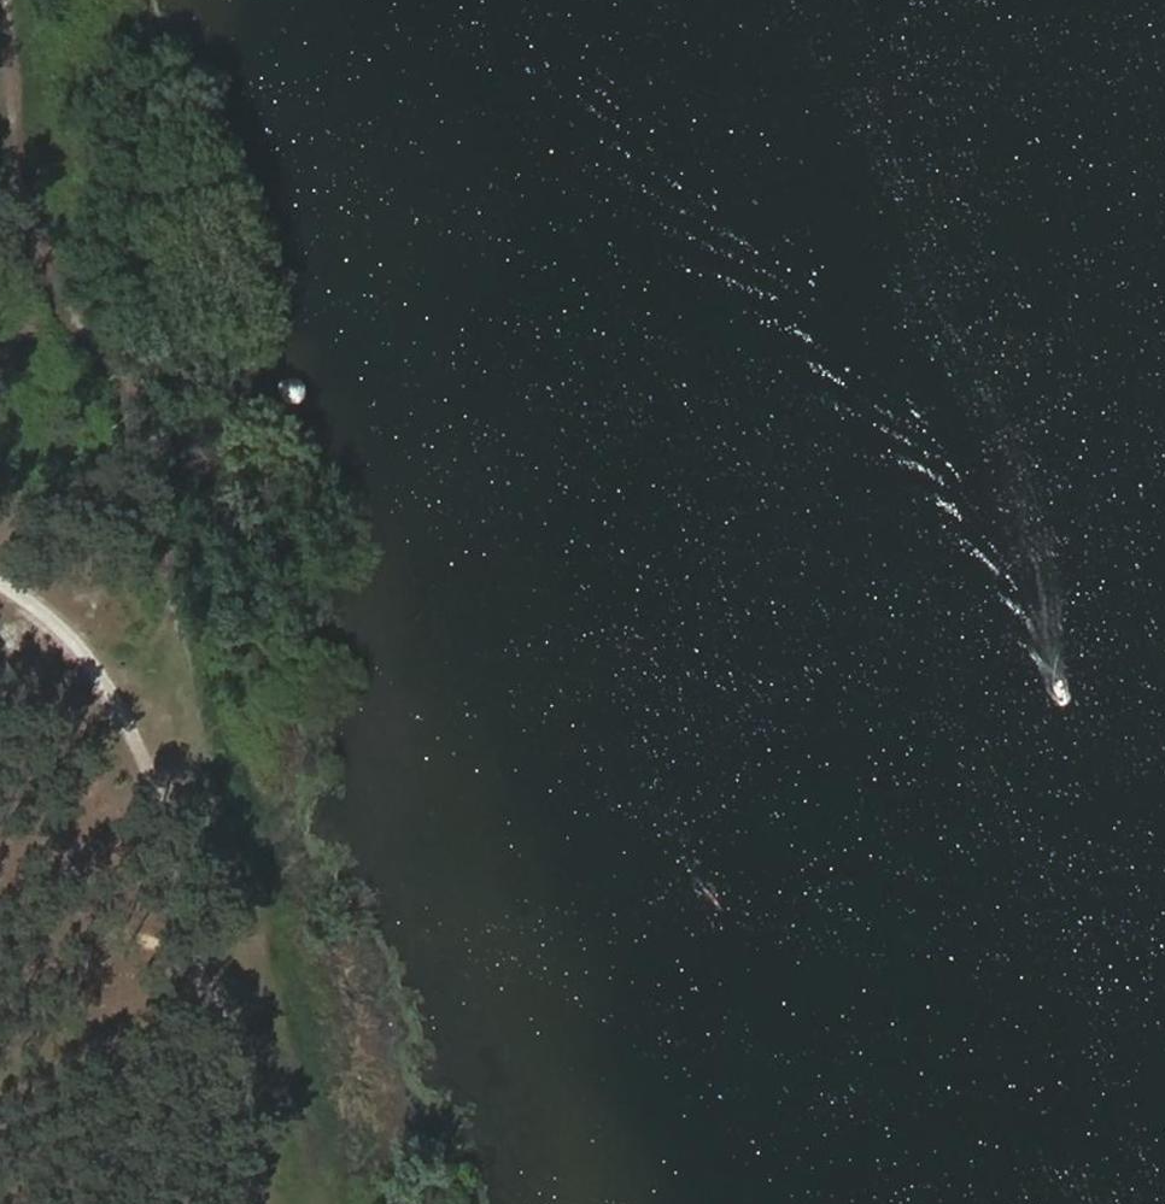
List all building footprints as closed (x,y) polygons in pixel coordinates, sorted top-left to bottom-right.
[(276,387),(279,398),(284,404),(291,406),(298,404),(302,401),(305,396),(304,388),(300,382),(293,379),(285,381),(275,385),(276,387)]
